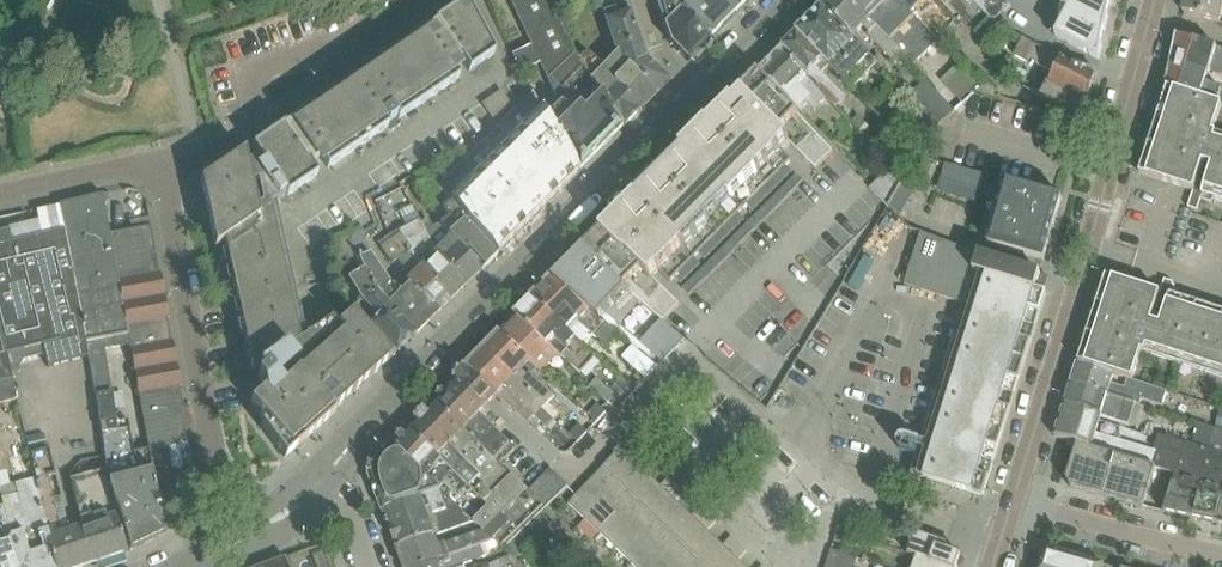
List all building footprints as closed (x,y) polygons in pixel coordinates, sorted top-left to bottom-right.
[(435,21),(436,23),(437,23),(469,71),(494,54),(495,53),(467,0),(466,0),(435,21)] [(578,172),(620,129),(590,82),(580,64),(575,54),(553,8),(549,0),(513,0),(533,45),(513,54),(520,70),(540,62),(557,101),(545,113),(556,134),(557,133),(578,172)] [(553,8),(577,0),(549,0),(553,8)] [(671,43),(674,47),(689,61),(692,58),(710,39),(680,10),(682,8),(678,0),(656,0),(671,43)] [(682,8),(680,10),(710,39),(737,12),(725,0),(678,0),(682,8)] [(737,12),(749,0),(725,0),(737,12)] [(855,0),(830,0),(826,5),(857,36),(859,33),(867,40),(870,37),(894,62),(903,53),(872,20),(874,19),(855,0)] [(874,19),(872,20),(903,53),(915,65),(938,42),(897,0),(855,0),(874,19)] [(938,42),(962,19),(959,16),(950,6),(944,0),(897,0),(938,42)] [(995,22),(1011,5),(1007,0),(973,0),(995,22)] [(1061,6),(1069,11),(1078,16),(1103,29),(1105,30),(1106,30),(1106,28),(1105,28),(1108,18),(1109,16),(1108,16),(1112,1),(1110,0),(1065,0),(1063,5),(1062,5),(1061,6)] [(1183,12),(1219,22),(1221,10),(1221,0),(1185,0),(1183,12)] [(826,5),(799,32),(831,64),(853,87),(877,64),(853,40),(857,36),(826,5)] [(1056,34),(1055,36),(1099,59),(1100,57),(1099,57),(1101,47),(1102,47),(1102,45),(1105,30),(1103,29),(1078,16),(1069,11),(1063,23),(1056,34)] [(618,57),(655,94),(668,81),(645,58),(629,12),(606,19),(617,53),(618,57)] [(990,18),(975,32),(987,44),(1001,30),(994,22),(990,18)] [(426,27),(364,70),(366,72),(366,71),(398,119),(459,77),(427,30),(426,27)] [(799,32),(784,46),(797,60),(793,64),(820,91),(827,98),(836,107),(846,97),(822,73),(831,64),(799,32)] [(1172,62),(1205,72),(1221,77),(1221,49),(1178,35),(1172,62)] [(1024,38),(1015,56),(1032,65),(1033,62),(1055,74),(1043,97),(1084,119),(1097,72),(1068,62),(1032,42),(1024,38)] [(784,46),(760,71),(790,102),(791,101),(800,111),(820,91),(793,64),(797,60),(784,46)] [(609,84),(638,111),(655,94),(618,57),(617,53),(600,71),(609,84)] [(587,60),(580,64),(590,82),(620,129),(638,111),(609,84),(600,71),(596,75),(587,60)] [(1168,85),(1217,101),(1221,103),(1221,88),(1202,82),(1205,72),(1172,62),(1168,85)] [(834,150),(798,115),(801,111),(791,101),(790,102),(760,71),(741,89),(739,92),(741,93),(740,94),(741,96),(736,101),(734,99),(709,124),(708,123),(682,149),(684,152),(662,174),(660,171),(634,197),(635,199),(613,220),(612,219),(583,249),(614,278),(629,291),(640,301),(661,319),(664,321),(681,304),(652,276),(658,270),(670,282),(675,277),(682,270),(688,264),(695,257),(699,253),(704,248),(709,243),(714,238),(719,233),(724,228),(729,223),(734,218),(739,213),(747,205),(752,200),(757,195),(762,190),(767,185),(772,180),(777,175),(782,170),(787,165),(792,159),(783,151),(791,143),(816,168),(834,150)] [(355,76),(293,118),(295,120),(328,167),(388,126),(356,78),(355,76)] [(1215,139),(1217,132),(1214,131),(1221,105),(1221,103),(1216,101),(1168,85),(1167,87),(1139,173),(1193,191),(1190,200),(1188,207),(1197,210),(1198,210),(1202,196),(1221,202),(1221,141),(1215,139)] [(508,91),(486,99),(493,116),(515,107),(508,91)] [(937,127),(956,110),(937,91),(920,107),(937,127)] [(496,255),(576,174),(578,172),(557,133),(556,134),(545,113),(533,92),(532,92),(440,184),(439,184),(450,199),(450,200),(451,201),(450,202),(467,223),(496,255)] [(870,125),(858,114),(851,121),(864,132),(870,125)] [(917,115),(903,138),(921,155),(937,127),(917,115)] [(252,146),(263,163),(281,188),(274,192),(278,198),(285,194),(286,196),(288,195),(287,195),(318,174),(285,127),(285,126),(284,124),(252,146)] [(909,150),(897,162),(909,173),(920,156),(921,155),(903,138),(899,144),(909,150)] [(215,248),(216,247),(224,242),(253,373),(300,341),(270,206),(258,214),(245,151),(201,182),(215,248)] [(872,186),(870,188),(888,206),(888,207),(889,206),(904,182),(909,173),(897,162),(872,186)] [(945,163),(941,179),(980,190),(985,174),(945,163)] [(787,165),(782,170),(788,175),(793,170),(787,165)] [(429,167),(414,174),(418,183),(433,175),(429,167)] [(782,170),(777,175),(783,180),(788,175),(782,170)] [(418,183),(415,185),(422,196),(439,223),(450,239),(480,270),(496,255),(467,223),(450,202),(451,201),(450,200),(450,199),(439,184),(440,184),(435,177),(433,174),(433,175),(418,183)] [(793,179),(799,185),(803,182),(804,181),(797,174),(793,179)] [(772,180),(778,186),(783,180),(777,175),(772,180)] [(799,185),(793,179),(788,184),(794,190),(799,185)] [(772,180),(767,185),(773,191),(778,186),(772,180)] [(1007,181),(989,244),(1044,259),(1062,196),(1052,194),(1007,181)] [(791,193),(794,190),(788,184),(784,188),(790,195),(791,194),(791,193)] [(762,190),(768,196),(773,191),(767,185),(762,190)] [(779,193),(785,199),(790,195),(784,188),(779,193)] [(762,190),(757,195),(763,201),(768,196),(762,190)] [(774,197),(781,204),(785,199),(779,193),(774,197)] [(110,234),(112,233),(102,194),(73,201),(76,215),(62,217),(64,229),(89,356),(96,394),(98,410),(100,425),(115,423),(111,393),(104,349),(130,345),(110,234)] [(757,195),(752,200),(758,206),(763,201),(757,195)] [(770,202),(776,208),(781,204),(774,197),(770,202)] [(758,206),(752,200),(747,205),(753,211),(758,206)] [(62,218),(62,217),(76,215),(73,201),(59,204),(62,218)] [(765,207),(772,213),(776,208),(770,202),(765,207)] [(418,267),(450,300),(464,286),(432,250),(420,224),(415,215),(412,205),(400,210),(407,227),(398,231),(410,248),(407,249),(419,266),(418,267)] [(772,213),(765,207),(761,211),(767,218),(772,213)] [(767,218),(761,211),(756,216),(763,222),(767,218)] [(739,213),(734,218),(740,224),(745,219),(739,213)] [(763,222),(756,216),(752,220),(758,227),(763,222)] [(729,223),(735,229),(740,224),(734,218),(729,223)] [(464,286),(480,270),(450,239),(439,223),(432,227),(427,219),(420,224),(432,250),(464,286)] [(747,225),(754,231),(758,227),(752,220),(747,225)] [(729,223),(724,228),(730,234),(735,229),(729,223)] [(743,229),(749,236),(752,232),(753,232),(754,231),(747,225),(743,229)] [(115,423),(100,425),(107,471),(109,481),(119,515),(120,518),(131,550),(160,535),(164,533),(174,528),(177,527),(212,506),(211,504),(191,470),(181,410),(182,410),(182,408),(183,408),(179,387),(178,387),(169,341),(171,340),(167,319),(166,320),(157,273),(159,273),(150,226),(112,233),(110,234),(130,345),(148,448),(147,448),(133,452),(128,420),(115,423)] [(349,230),(347,230),(358,258),(369,254),(359,229),(359,227),(350,230),(349,230)] [(730,234),(724,228),(719,233),(725,239),(730,234)] [(0,233),(0,380),(11,377),(11,375),(6,356),(42,347),(44,355),(47,367),(89,356),(64,229),(12,241),(9,229),(0,231),(0,232),(0,233)] [(744,240),(749,236),(743,229),(738,234),(744,240)] [(437,313),(450,300),(418,267),(419,266),(407,249),(410,248),(398,231),(397,230),(389,235),(377,244),(390,264),(397,258),(411,277),(405,282),(409,285),(437,313)] [(719,233),(714,238),(720,244),(725,239),(719,233)] [(964,304),(922,441),(911,475),(984,497),(1047,293),(1036,290),(1041,274),(921,233),(905,285),(964,304)] [(744,240),(738,234),(733,239),(740,245),(741,244),(744,240)] [(714,238),(709,243),(715,249),(720,244),(714,238)] [(735,250),(740,245),(733,239),(729,243),(735,250)] [(709,243),(704,248),(710,254),(715,249),(709,243)] [(724,248),(731,254),(735,250),(729,243),(724,248)] [(710,254),(704,248),(699,253),(705,259),(710,254)] [(731,254),(724,248),(720,252),(726,259),(731,254)] [(583,249),(555,278),(602,320),(607,315),(621,326),(641,302),(614,280),(583,249)] [(715,257),(722,263),(726,259),(720,252),(715,257)] [(359,260),(363,270),(379,297),(416,334),(431,319),(437,313),(409,285),(395,297),(388,289),(392,286),(371,255),(359,260)] [(695,257),(688,264),(694,270),(701,263),(695,257)] [(711,261),(717,268),(722,263),(715,257),(711,261)] [(706,266),(713,272),(717,268),(711,261),(706,266)] [(688,264),(682,270),(688,276),(694,270),(688,264)] [(702,270),(708,277),(713,272),(706,266),(702,270)] [(393,356),(393,357),(416,334),(379,297),(363,270),(347,280),(360,301),(350,310),(352,313),(392,357),(393,356)] [(688,276),(682,270),(675,277),(681,283),(688,276)] [(697,275),(704,281),(708,277),(702,270),(697,275)] [(693,280),(699,286),(702,282),(703,283),(704,282),(704,281),(697,275),(693,280)] [(1209,307),(1210,303),(1200,300),(1199,304),(1181,298),(1183,294),(1173,291),(1175,285),(1173,285),(1174,282),(1165,279),(1160,293),(1106,276),(1077,365),(1114,377),(1132,383),(1141,353),(1145,355),(1147,350),(1221,375),(1221,311),(1209,307)] [(554,279),(535,297),(569,331),(583,342),(591,333),(607,346),(618,333),(602,320),(555,278),(554,279)] [(688,284),(694,291),(699,286),(693,280),(688,284)] [(691,294),(694,291),(688,284),(683,289),(690,295),(691,294)] [(519,314),(518,315),(550,344),(559,353),(581,373),(598,355),(597,354),(583,342),(569,331),(535,297),(519,314)] [(392,357),(352,313),(250,404),(269,425),(266,428),(263,424),(260,426),(285,458),(335,413),(334,412),(333,413),(332,411),(392,357)] [(559,353),(550,344),(518,315),(500,333),(531,361),(542,372),(559,353)] [(661,319),(641,341),(664,363),(685,340),(664,321),(661,319)] [(500,333),(484,349),(545,406),(549,401),(554,396),(531,374),(529,376),(522,370),(531,361),(500,333)] [(650,377),(661,365),(635,344),(626,355),(650,377)] [(466,367),(461,372),(493,403),(499,397),(499,396),(500,396),(498,395),(506,388),(509,390),(507,392),(535,416),(536,415),(542,408),(545,406),(484,349),(466,367)] [(1132,383),(1114,377),(1077,365),(1071,385),(1136,407),(1139,399),(1163,407),(1167,394),(1132,383)] [(264,383),(266,381),(274,374),(268,367),(258,376),(264,383)] [(461,372),(435,400),(467,431),(481,415),(488,408),(493,403),(461,372)] [(0,380),(0,404),(17,400),(11,377),(0,380)] [(597,378),(591,385),(606,400),(613,393),(597,378)] [(46,400),(83,399),(83,380),(46,381),(46,400)] [(1071,385),(1064,405),(1101,417),(1130,426),(1136,407),(1071,385)] [(474,491),(490,506),(475,521),(483,528),(487,532),(529,490),(501,464),(502,463),(501,462),(500,463),(467,431),(435,400),(409,427),(474,491)] [(545,406),(542,408),(553,418),(560,411),(549,401),(545,406)] [(589,414),(597,422),(607,412),(603,408),(598,404),(589,414)] [(1221,488),(1221,458),(1212,455),(1159,438),(1155,452),(1141,448),(1124,442),(1096,433),(1101,417),(1064,405),(1055,436),(1078,443),(1116,455),(1133,460),(1154,467),(1176,474),(1221,488)] [(542,408),(536,415),(546,425),(553,418),(542,408)] [(516,449),(481,415),(467,431),(500,463),(501,462),(502,463),(516,449)] [(409,427),(394,442),(441,488),(444,485),(458,499),(465,491),(469,496),(474,491),(409,427)] [(1212,455),(1221,458),(1221,436),(1218,435),(1212,455)] [(383,511),(439,491),(439,490),(441,488),(394,442),(372,464),(370,474),(383,511)] [(1116,455),(1078,443),(1067,479),(1070,486),(1104,496),(1116,455)] [(739,560),(748,552),(743,547),(740,544),(732,537),(724,545),(719,540),(716,538),(708,530),(716,522),(711,516),(708,514),(705,511),(701,507),(692,516),(686,510),(685,508),(677,501),(685,492),(678,486),(677,485),(669,477),(661,486),(654,479),(653,478),(646,471),(654,462),(646,455),(638,447),(630,456),(622,448),(577,495),(570,503),(586,518),(601,533),(602,534),(617,548),(618,549),(632,563),(634,565),(637,566),(746,566),(739,560)] [(50,448),(29,453),(34,479),(35,479),(48,477),(57,475),(50,448)] [(2,495),(9,525),(5,526),(19,566),(55,566),(47,542),(50,541),(38,493),(35,479),(34,479),(10,485),(3,456),(0,450),(0,486),(2,495)] [(1116,455),(1104,496),(1143,507),(1154,467),(1133,460),(1116,455)] [(551,469),(529,490),(487,532),(496,541),(499,543),(505,549),(543,512),(569,486),(551,469)] [(38,493),(50,541),(47,542),(55,566),(80,566),(82,566),(93,563),(103,560),(127,552),(116,519),(120,518),(119,515),(109,481),(107,471),(71,479),(81,526),(70,530),(68,523),(63,504),(56,506),(54,499),(52,490),(38,493)] [(1217,523),(1221,507),(1221,488),(1176,474),(1164,512),(1217,523)] [(435,534),(471,521),(439,491),(383,511),(397,548),(435,534)] [(5,526),(9,525),(2,495),(0,496),(0,566),(19,566),(5,526)] [(505,549),(511,555),(516,560),(553,523),(543,512),(505,549)] [(851,534),(855,524),(842,519),(838,530),(851,534)] [(397,548),(404,566),(424,566),(481,546),(496,541),(487,532),(483,528),(438,544),(435,534),(397,548)] [(848,545),(851,534),(838,530),(835,540),(848,545)] [(918,558),(943,566),(957,566),(961,555),(947,550),(949,544),(916,532),(908,554),(917,558),(918,558)] [(424,566),(465,566),(464,564),(485,556),(499,543),(496,541),(424,566)] [(826,566),(855,566),(858,558),(832,549),(826,566)] [(1051,550),(1044,554),(1040,566),(1110,566),(1051,550)] [(259,566),(289,566),(286,557),(259,566)] [(913,566),(943,566),(918,558),(917,558),(913,566)]
